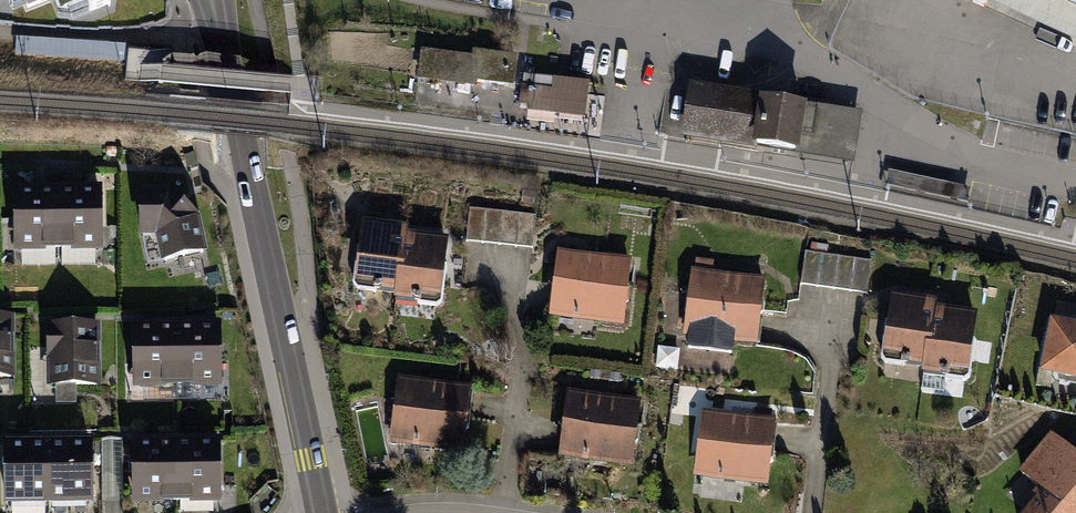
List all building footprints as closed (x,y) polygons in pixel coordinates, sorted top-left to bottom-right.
[(15,11),(30,5),(32,11),(58,0),(10,0),(15,11)] [(67,18),(110,0),(59,0),(67,18)] [(424,52),(421,74),(512,88),(515,66),(424,52)] [(582,86),(548,81),(546,93),(527,90),(524,111),(578,119),(582,86)] [(687,130),(844,152),(849,116),(692,94),(687,130)] [(898,170),(892,186),(920,196),(926,180),(898,170)] [(105,248),(104,188),(57,189),(58,249),(105,248)] [(57,189),(9,190),(10,216),(10,250),(58,249),(57,189)] [(167,265),(209,254),(202,222),(172,195),(142,195),(145,238),(161,237),(167,265)] [(409,229),(365,224),(358,286),(396,290),(395,298),(443,303),(449,243),(408,239),(409,229)] [(635,261),(562,251),(553,313),(626,324),(635,261)] [(806,251),(801,284),(868,293),(872,260),(806,251)] [(766,280),(691,270),(684,329),(698,331),(696,349),(738,354),(740,338),(758,340),(766,280)] [(942,302),(893,293),(882,352),(926,360),(924,369),(969,378),(981,317),(941,309),(942,302)] [(0,319),(0,377),(14,377),(12,319),(0,319)] [(1056,320),(1046,369),(1075,376),(1075,324),(1056,320)] [(99,326),(44,327),(44,386),(99,385),(99,326)] [(217,393),(216,327),(178,328),(179,394),(217,393)] [(178,328),(134,329),(135,394),(179,394),(178,328)] [(470,385),(409,377),(401,441),(463,448),(470,385)] [(644,400),(571,393),(565,454),(638,461),(644,400)] [(779,419),(708,410),(700,473),(770,482),(779,419)] [(1048,432),(1018,468),(1046,490),(1027,512),(1075,512),(1075,455),(1048,432)] [(216,498),(215,443),(177,444),(178,499),(216,498)] [(177,444),(134,445),(136,500),(178,499),(177,444)] [(52,445),(9,445),(9,503),(52,504),(52,445)] [(87,504),(87,446),(52,445),(52,504),(87,504)]
